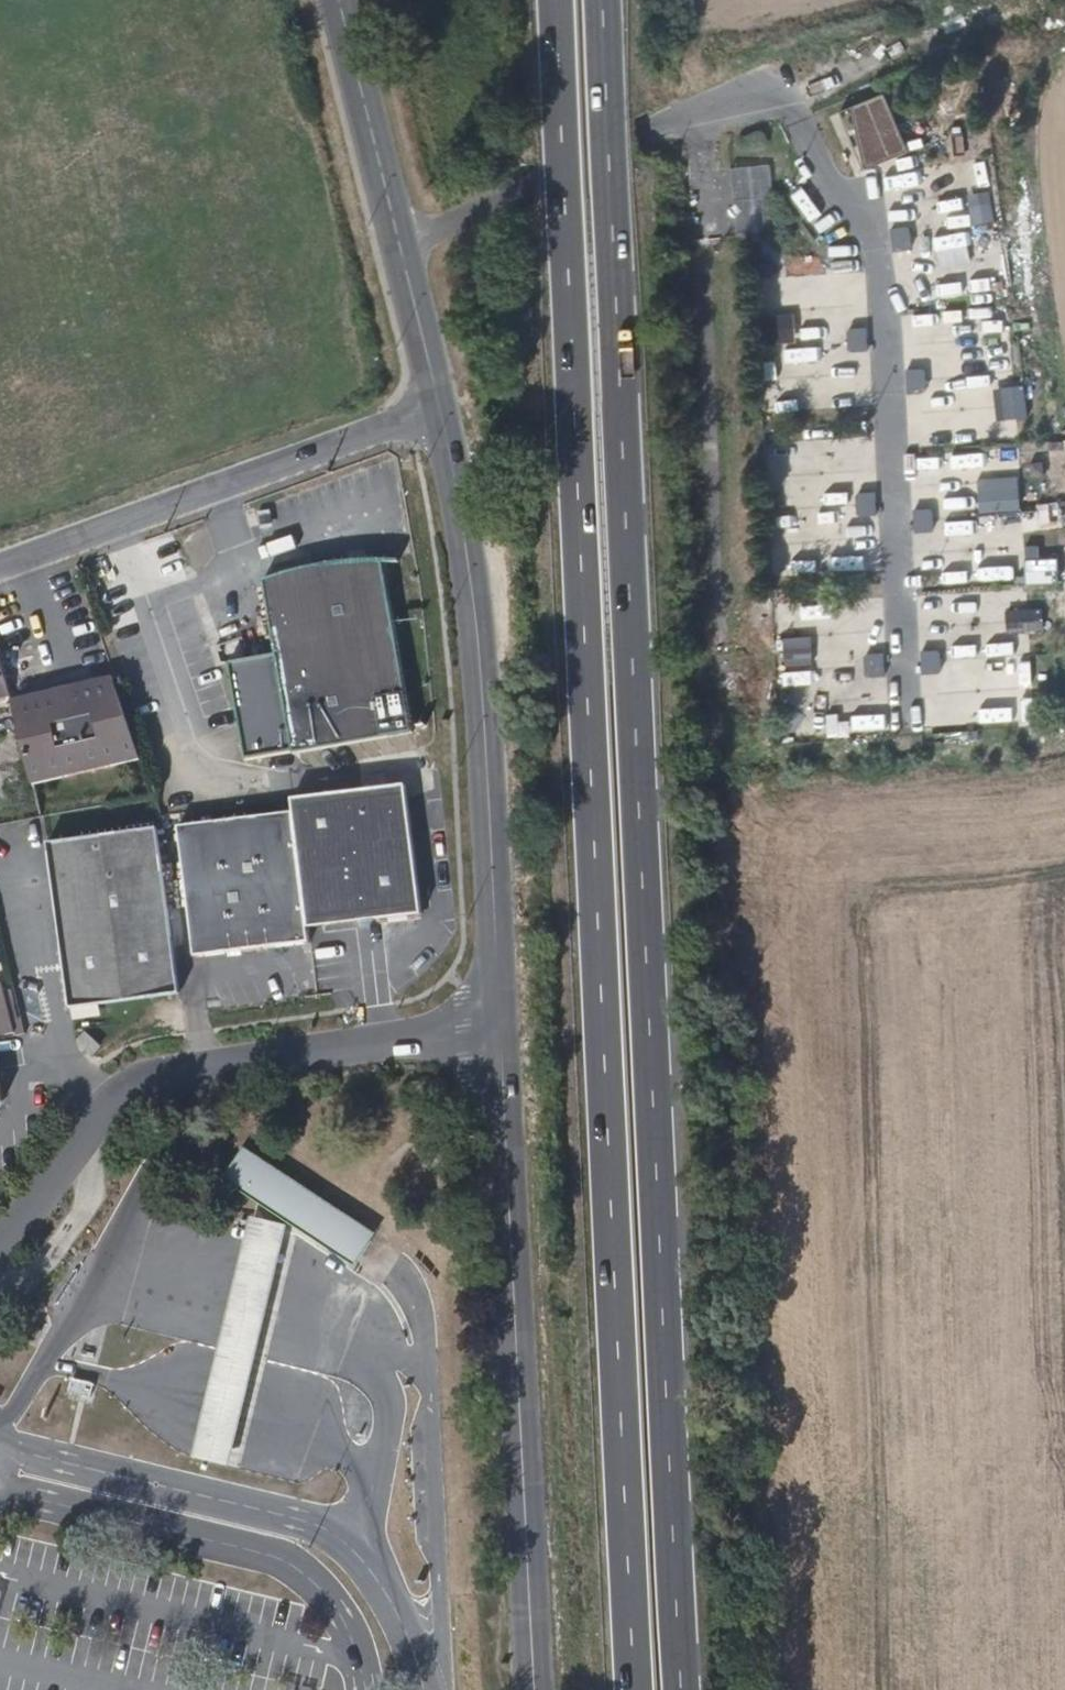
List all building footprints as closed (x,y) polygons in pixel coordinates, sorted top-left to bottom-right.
[(909,150),(883,92),(850,107),(866,170),(909,150)] [(866,170),(850,107),(839,112),(865,170),(866,170)] [(771,168),(731,173),(740,239),(779,235),(771,168)] [(922,169),(884,174),(887,189),(925,184),(922,169)] [(809,222),(821,213),(801,186),(789,195),(809,222)] [(911,224),(906,225),(911,248),(916,247),(916,235),(911,224)] [(911,248),(906,225),(894,228),(899,250),(911,248)] [(940,268),(974,262),(968,229),(934,236),(940,268)] [(829,247),(831,270),(853,268),(850,245),(829,247)] [(768,305),(788,302),(786,279),(765,282),(768,305)] [(864,351),(862,328),(850,329),(852,352),(864,351)] [(852,352),(850,329),(845,330),(843,341),(847,353),(852,352)] [(921,367),(916,368),(918,391),(924,390),(925,379),(921,367)] [(916,368),(904,369),(906,392),(918,391),(916,368)] [(1002,425),(995,425),(996,436),(1014,434),(1012,404),(1001,405),(1002,425)] [(1017,478),(977,481),(980,515),(1019,512),(1017,478)] [(879,515),(877,492),(865,494),(867,517),(879,515)] [(867,517),(865,494),(859,494),(858,506),(862,517),(867,517)] [(787,507),(813,507),(813,495),(787,495),(787,507)] [(934,507),(929,508),(931,530),(937,530),(938,518),(934,507)] [(929,508),(917,509),(919,532),(931,530),(929,508)] [(949,520),(950,535),(985,533),(984,518),(949,520)] [(372,573),(369,559),(337,564),(305,572),(309,592),(372,573)] [(239,762),(245,761),(250,760),(286,752),(287,755),(404,733),(378,602),(372,573),(309,592),(305,572),(270,579),(267,581),(251,584),(262,639),(266,656),(219,666),(224,691),(231,725),(239,762)] [(825,637),(824,602),(787,603),(788,638),(825,637)] [(947,648),(941,649),(944,672),(949,671),(951,659),(947,648)] [(941,649),(929,650),(932,673),(944,672),(941,649)] [(894,676),(892,653),(880,655),(882,678),(894,676)] [(882,678),(880,655),(874,655),(873,667),(877,678),(882,678)] [(47,696),(4,707),(25,787),(132,759),(107,682),(55,695),(56,702),(48,704),(47,696)] [(978,697),(979,722),(1013,721),(1012,696),(978,697)] [(283,799),(286,817),(301,926),(412,911),(395,785),(283,799)] [(301,926),(286,817),(172,832),(188,955),(303,940),(301,926)] [(174,990),(151,831),(42,845),(62,1005),(174,990)] [(19,1035),(8,991),(0,994),(0,1039),(19,1035)] [(91,1038),(80,1028),(72,1037),(83,1046),(91,1038)] [(371,1211),(262,1148),(244,1178),(353,1242),(371,1211)] [(287,1208),(246,1200),(205,1439),(246,1446),(287,1208)] [(92,1384),(73,1381),(70,1400),(89,1403),(92,1384)]
